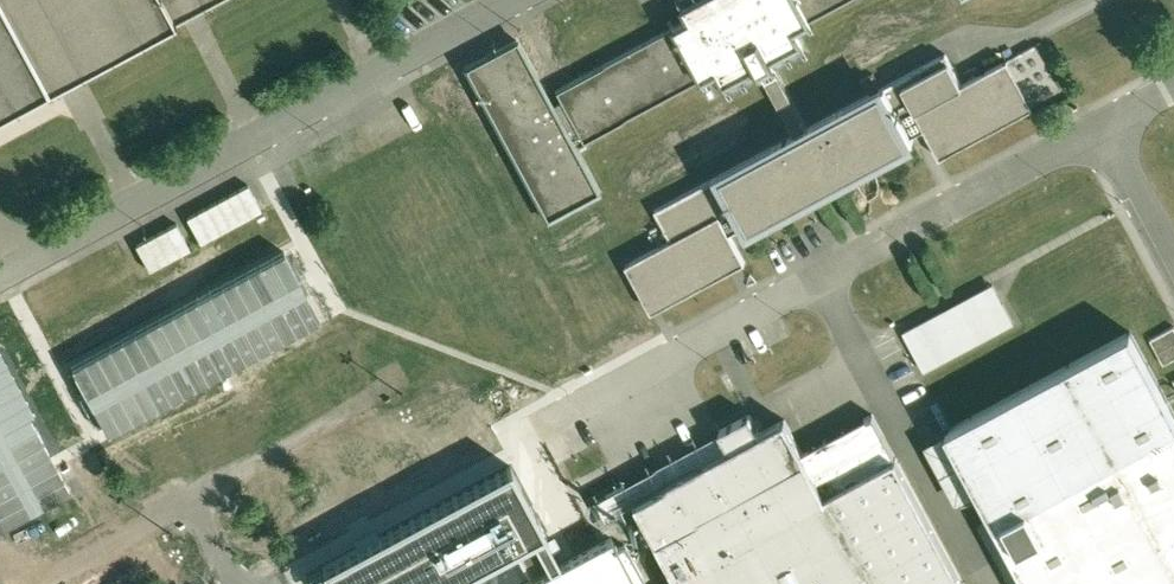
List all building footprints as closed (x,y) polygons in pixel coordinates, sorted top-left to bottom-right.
[(206,0),(0,0),(0,111),(206,0)] [(706,9),(556,89),(561,99),(578,131),(584,141),(719,68),(730,88),(762,71),(774,65),(806,47),(796,27),(846,0),(702,0),(706,9)] [(553,104),(518,39),(466,66),(548,218),(599,190),(570,136),(578,131),(561,99),(553,104)] [(947,53),(808,127),(774,65),(762,71),(796,134),(656,209),(672,239),(627,264),(628,265),(643,257),(668,303),(746,261),(731,233),(743,226),(745,229),(915,138),(913,135),(925,128),(941,156),(1018,115),(994,69),(1009,60),(1008,58),(963,83),(947,53)] [(249,184),(188,217),(202,242),(263,209),(249,184)] [(177,223),(137,245),(150,270),(191,248),(177,223)] [(995,281),(904,330),(926,370),(1016,321),(995,281)] [(1151,338),(1165,363),(1173,358),(1173,326),(1151,338)] [(948,429),(995,517),(981,524),(1013,583),(1173,583),(1173,407),(1132,329),(948,429)] [(786,418),(761,431),(751,413),(720,429),(730,448),(631,502),(674,582),(675,583),(967,583),(897,455),(827,493),(804,451),(786,418)] [(874,413),(804,451),(827,493),(897,455),(874,413)] [(623,486),(599,499),(606,512),(630,499),(623,486)] [(467,553),(524,525),(513,502),(455,531),(467,553)] [(523,583),(648,583),(626,543),(618,548),(612,536),(523,583)]
